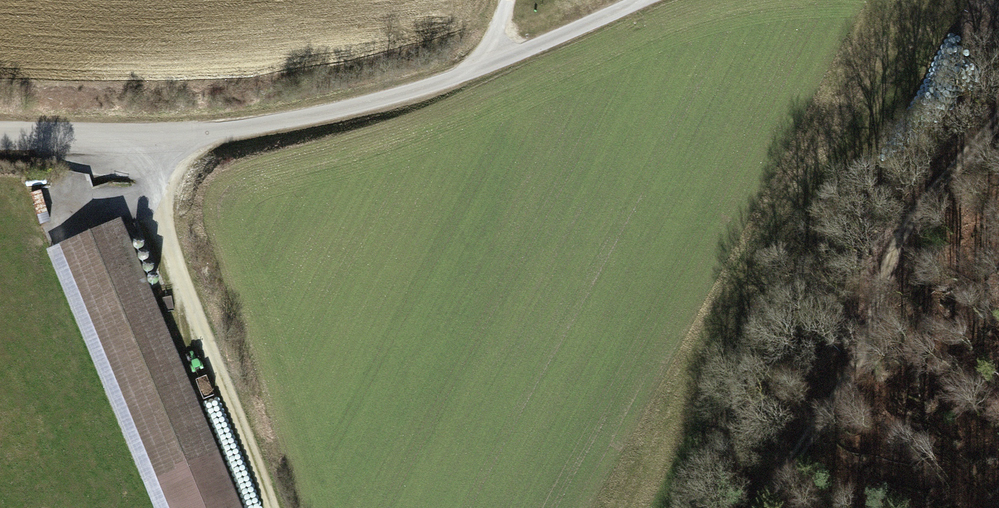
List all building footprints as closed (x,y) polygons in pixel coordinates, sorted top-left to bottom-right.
[(116,222),(98,230),(102,239),(86,246),(82,237),(64,244),(175,507),(236,507),(116,222)]
